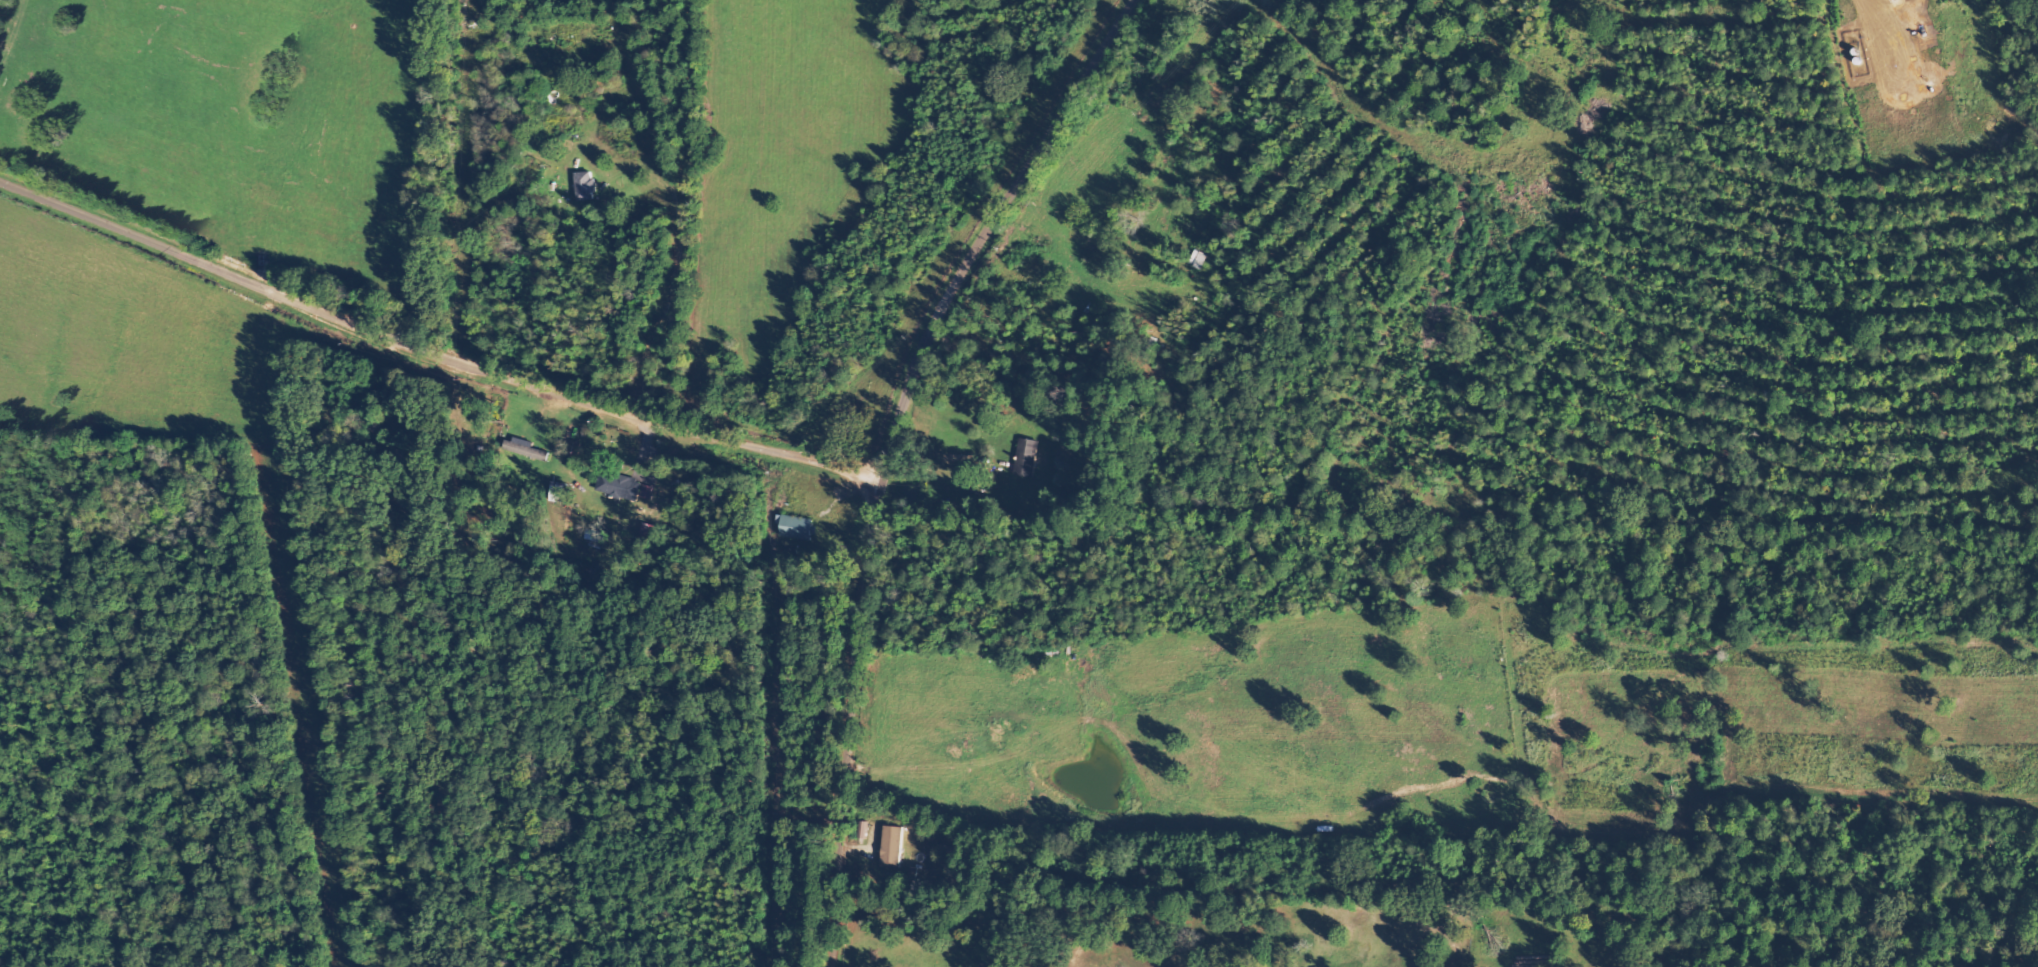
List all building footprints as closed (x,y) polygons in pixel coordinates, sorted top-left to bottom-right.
[(581,173),(582,201),(602,200),(601,172),(581,173)] [(550,462),(552,453),(534,448),(535,444),(508,436),(504,449),(550,462)] [(1016,474),(1033,477),(1039,441),(1022,438),(1016,474)] [(599,491),(639,501),(644,481),(604,470),(599,491)] [(816,519),(781,514),(777,536),(813,541),(816,519)] [(903,826),(884,825),(883,866),(902,867),(903,826)]
